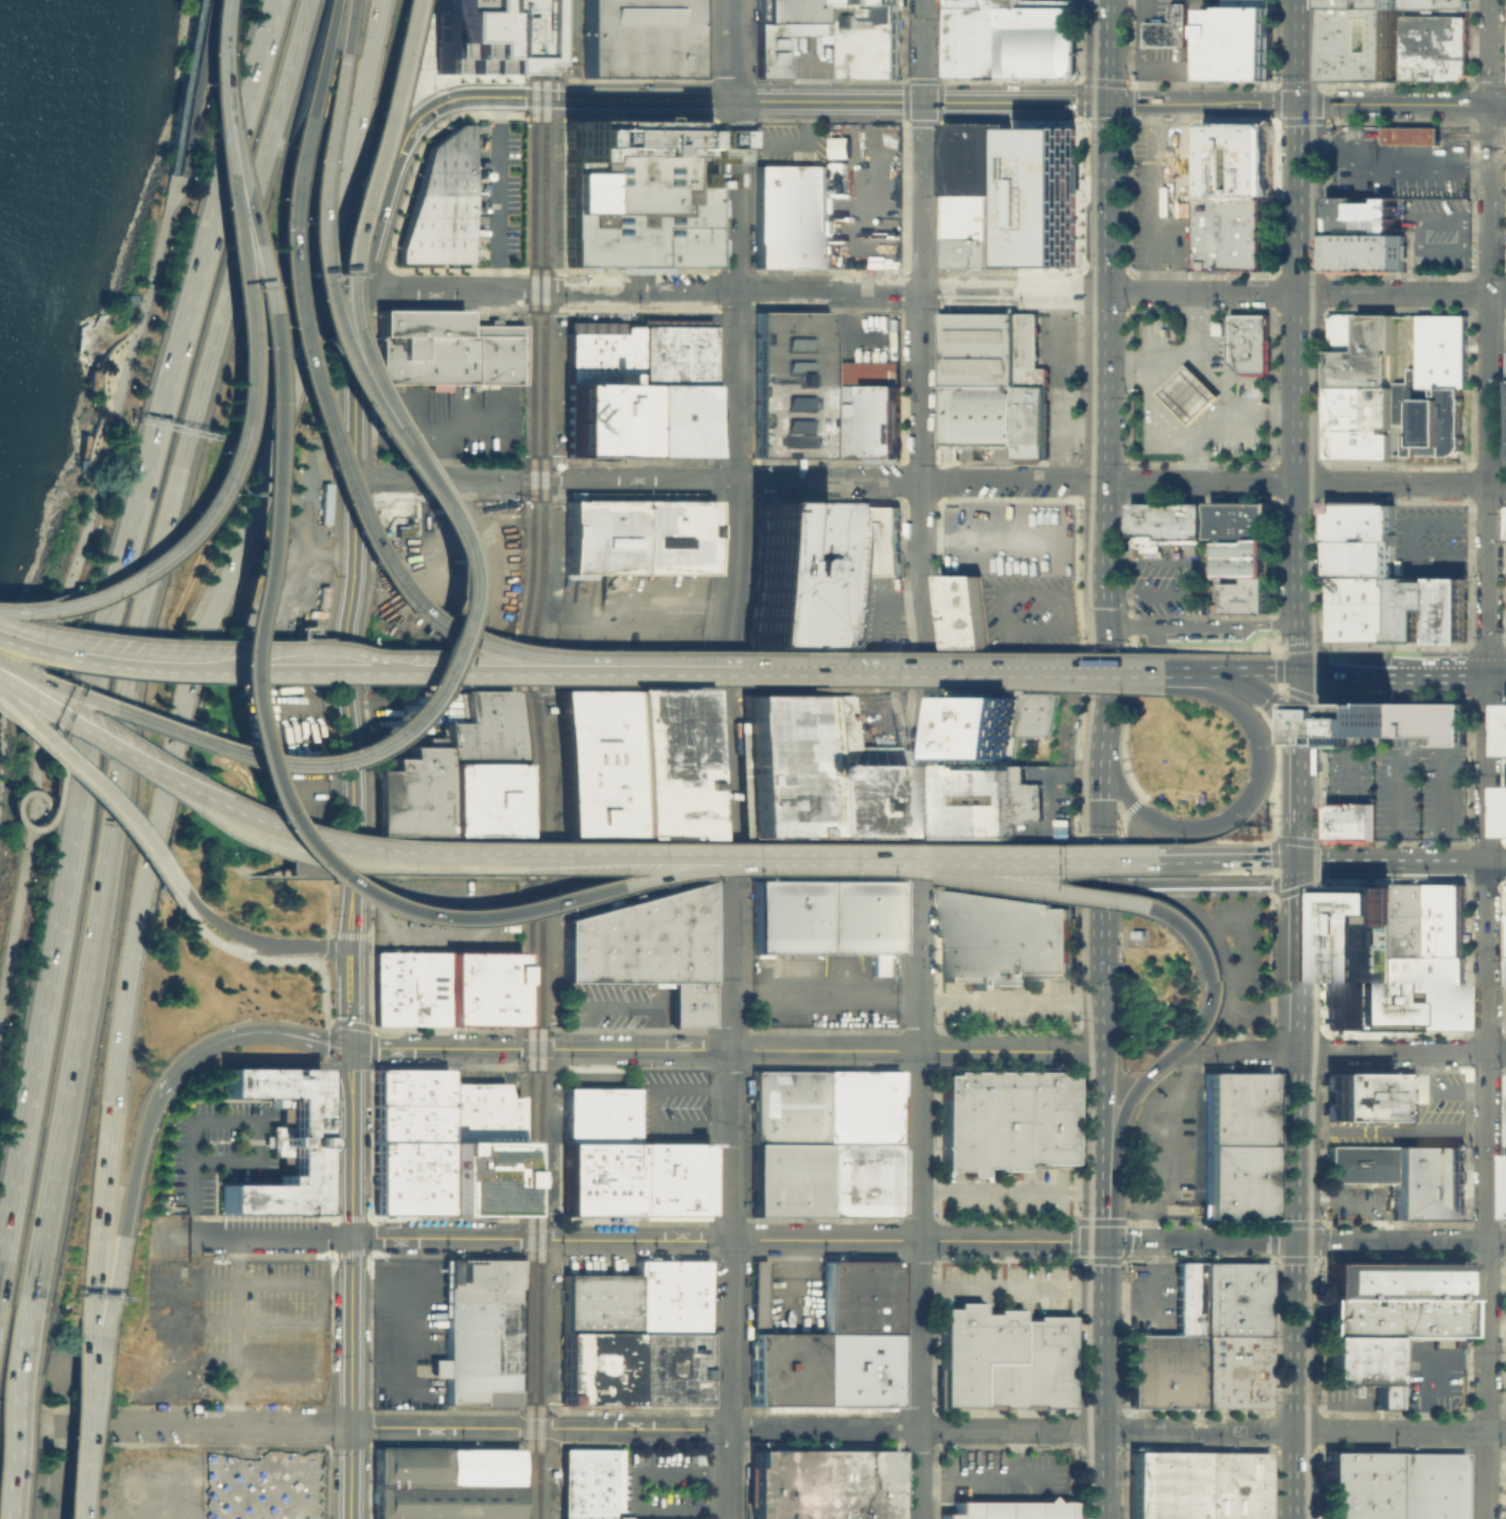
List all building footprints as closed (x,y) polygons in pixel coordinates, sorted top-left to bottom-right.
[(521,72),(521,0),(433,0),(433,72),(521,72)] [(582,78),(695,77),(695,0),(582,0),(582,78)] [(756,76),(756,0),(847,0),(847,3),(847,42),(826,42),(826,34),(791,34),(791,76),(756,76)] [(945,8),(945,80),(1007,80),(1007,7),(1071,7),(1071,0),(945,0),(945,8)] [(1224,6),(1206,6),(1206,79),(1272,80),(1272,0),(1224,0),(1224,6)] [(900,77),(847,77),(847,42),(847,3),(900,3),(900,77)] [(1168,3),(1174,3),(1186,3),(1186,47),(1143,47),(1143,21),(1168,22),(1168,3)] [(1329,6),(1395,6),(1395,81),(1329,80),(1329,6)] [(1070,80),(1075,74),(1075,7),(1071,7),(1007,7),(1007,80),(1070,80)] [(1468,72),(1460,81),(1401,81),(1400,14),(1468,14),(1468,72)] [(566,121),(566,189),(566,266),(711,266),(711,122),(566,121)] [(395,248),(395,262),(466,263),(467,123),(455,123),(423,147),(395,248)] [(943,195),(1009,195),(1009,123),(943,123),(943,195)] [(1016,195),(1016,269),(1073,269),(1074,123),(1017,123),(1016,195)] [(1205,123),(1272,124),(1272,196),(1205,196),(1205,160),(1205,123)] [(1384,126),(1384,133),(1384,144),(1440,145),(1440,133),(1440,126),(1384,126)] [(827,164),(827,268),(755,268),(754,164),(827,164)] [(1169,215),(1168,187),(1160,187),(1161,216),(1169,215)] [(1016,195),(1016,269),(943,268),(943,195),(1009,195),(1016,195)] [(1204,268),(1204,233),(1205,196),(1272,196),(1271,269),(1204,268)] [(1329,233),(1329,196),(1390,196),(1398,196),(1398,233),(1329,233)] [(1329,271),(1329,233),(1398,233),(1402,233),(1402,271),(1329,271)] [(462,324),(462,309),(376,309),(376,382),(462,382),(462,324)] [(757,311),(755,457),(899,459),(901,364),(830,363),(829,311),(757,311)] [(938,312),(938,385),(1015,385),(1015,312),(938,312)] [(1015,312),(1015,385),(1046,385),(1046,367),(1036,367),(1036,312),(1015,312)] [(1328,313),(1327,459),(1394,459),(1394,455),(1394,423),(1394,382),(1394,315),(1394,313),(1328,313)] [(1244,373),(1231,361),(1231,315),(1268,315),(1268,373),(1244,373)] [(1417,368),(1417,387),(1461,387),(1466,387),(1466,316),(1418,316),(1417,368)] [(565,321),(565,382),(638,382),(710,382),(710,321),(565,321)] [(462,382),(521,382),(521,324),(462,324),(462,382)] [(1159,391),(1185,364),(1217,396),(1191,423),(1159,391)] [(1452,455),(1462,445),(1462,435),(1461,435),(1461,408),(1463,408),(1463,397),(1461,397),(1461,387),(1417,387),(1417,368),(1407,368),(1407,382),(1401,382),(1394,382),(1394,423),(1400,423),(1408,423),(1408,433),(1405,433),(1405,455),(1452,455)] [(565,456),(565,382),(638,382),(638,456),(565,456)] [(638,382),(638,456),(710,456),(710,382),(638,382)] [(938,385),(1015,385),(1015,447),(938,447),(938,385)] [(1015,385),(1015,447),(1015,458),(1046,458),(1046,385),(1015,385)] [(1328,520),(1393,520),(1393,503),(1386,503),(1386,500),(1325,500),(1325,513),(1328,513),(1328,520)] [(564,501),(563,574),(710,574),(710,503),(564,501)] [(1211,501),(1270,501),(1270,538),(1222,538),(1211,538),(1211,507),(1211,501)] [(1132,503),(1203,502),(1203,507),(1204,544),(1202,544),(1196,544),(1197,555),(1185,555),(1185,544),(1172,544),(1159,544),(1159,550),(1154,550),(1139,551),(1139,546),(1132,546),(1132,520),(1132,503)] [(753,503),(836,503),(836,508),(901,508),(901,575),(844,575),(844,648),(754,648),(753,503)] [(1393,520),(1328,520),(1328,532),(1393,532),(1393,520)] [(1328,532),(1328,541),(1390,541),(1393,541),(1393,532),(1328,532)] [(1222,538),(1222,576),(1247,576),(1270,575),(1270,570),(1270,538),(1222,538)] [(1328,576),(1328,541),(1390,541),(1390,577),(1360,577),(1328,576)] [(979,577),(979,650),(940,649),(939,576),(979,577)] [(1360,595),(1328,595),(1328,576),(1360,577),(1360,595)] [(1360,577),(1390,577),(1393,577),(1393,586),(1392,632),(1392,641),(1360,640),(1360,612),(1360,595),(1360,577)] [(1397,609),(1423,609),(1423,641),(1434,641),(1434,609),(1450,609),(1466,610),(1467,577),(1434,577),(1434,581),(1413,581),(1413,577),(1393,577),(1393,586),(1397,586),(1397,609)] [(1270,581),(1247,581),(1224,581),(1224,613),(1271,613),(1270,581)] [(1328,595),(1360,595),(1360,612),(1328,612),(1328,595)] [(1423,641),(1423,609),(1397,609),(1397,632),(1392,632),(1392,641),(1423,641)] [(1450,609),(1434,609),(1434,641),(1450,641),(1450,609)] [(1450,609),(1450,641),(1466,641),(1466,610),(1450,609)] [(1328,612),(1360,612),(1360,640),(1328,640),(1328,612)] [(521,690),(469,689),(468,721),(447,721),(447,735),(429,735),(429,745),(410,744),(410,757),(393,757),(393,767),(375,767),(374,835),(519,836),(521,690)] [(558,690),(558,835),(705,836),(706,691),(558,690)] [(859,692),(859,745),(902,745),(902,836),(743,836),(743,691),(859,692)] [(1014,738),(1051,738),(1051,693),(1014,694),(1014,724),(1014,738)] [(1014,694),(1014,738),(1014,765),(941,765),(942,694),(1014,694)] [(1327,703),(1327,747),(1366,747),(1366,737),(1385,737),(1432,738),(1436,738),(1436,747),(1468,747),(1468,704),(1327,703)] [(935,841),(1017,841),(1017,824),(1027,824),(1027,821),(1044,821),(1044,784),(1029,784),(1029,765),(1014,765),(1006,765),(941,765),(935,765),(935,841)] [(1360,801),(1360,840),(1326,839),(1326,800),(1360,801)] [(1360,801),(1374,801),(1374,840),(1360,840),(1360,801)] [(899,951),(899,878),(753,878),(753,951),(899,951)] [(708,880),(708,1024),(667,1024),(667,982),(562,982),(562,918),(708,880)] [(1325,1030),(1392,1030),(1392,958),(1392,884),(1325,884),(1325,1030)] [(1410,958),(1392,958),(1392,884),(1411,884),(1410,958)] [(1410,958),(1411,884),(1429,885),(1429,958),(1416,958),(1410,958)] [(1429,885),(1429,958),(1465,958),(1465,885),(1434,885),(1429,885)] [(945,886),(977,891),(976,985),(976,987),(969,987),(969,981),(940,980),(941,907),(945,907),(945,886)] [(977,891),(1023,897),(1022,970),(1007,970),(1007,985),(976,985),(977,891)] [(1056,902),(1056,907),(1071,907),(1070,975),(1031,975),(1031,978),(1022,978),(1022,970),(1023,897),(1056,902)] [(446,951),(373,951),(373,1025),(446,1025),(446,951)] [(460,1025),(460,987),(472,988),(472,951),(446,951),(446,1025),(460,1025)] [(472,951),(472,988),(472,1025),(518,1025),(519,951),(472,951)] [(1416,958),(1416,1031),(1392,1030),(1392,958),(1410,958),(1416,958)] [(1416,958),(1429,958),(1465,958),(1464,1031),(1416,1031),(1416,958)] [(472,988),(460,987),(460,1025),(472,1025),(472,988)] [(219,1066),(318,1067),(317,1215),(218,1214),(218,1182),(278,1183),(278,1173),(288,1173),(288,1156),(264,1156),(264,1125),(288,1126),(288,1098),(219,1097),(219,1066)] [(518,1095),(505,1097),(503,1082),(453,1082),(446,1082),(446,1068),(374,1068),(373,1104),(444,1104),(444,1140),(518,1141),(518,1095)] [(755,1216),(898,1218),(898,1213),(903,1212),(904,1148),(898,1148),(898,1069),(754,1069),(755,1216)] [(939,1171),(964,1172),(964,1178),(980,1178),(980,1167),(993,1167),(993,1171),(1020,1171),(1020,1161),(1033,1161),(1033,1165),(1071,1165),(1072,1076),(1057,1076),(1057,1072),(950,1071),(950,1075),(940,1075),(939,1171)] [(1203,1074),(1269,1075),(1268,1146),(1203,1146),(1203,1074)] [(1326,1074),(1326,1124),(1394,1125),(1394,1074),(1326,1074)] [(1394,1074),(1413,1074),(1413,1125),(1394,1125),(1394,1074)] [(638,1145),(638,1088),(566,1088),(566,1144),(638,1145)] [(444,1140),(444,1104),(373,1104),(373,1140),(444,1140)] [(373,1140),(373,1214),(444,1214),(444,1140),(373,1140)] [(444,1140),(444,1214),(517,1214),(518,1141),(444,1140)] [(566,1144),(638,1145),(638,1218),(565,1217),(566,1144)] [(638,1218),(710,1218),(710,1145),(638,1145),(638,1218)] [(1203,1146),(1268,1146),(1267,1220),(1202,1220),(1202,1196),(1203,1146)] [(1392,1147),(1325,1146),(1325,1184),(1374,1184),(1392,1185),(1392,1147)] [(1391,1219),(1465,1220),(1465,1147),(1392,1147),(1392,1166),(1392,1185),(1391,1219)] [(748,1262),(751,1405),(895,1407),(900,1256),(824,1255),(825,1333),(766,1333),(767,1262),(748,1262)] [(372,1315),(372,1387),(445,1388),(445,1405),(481,1405),(483,1391),(520,1392),(520,1259),(447,1257),(445,1316),(372,1315)] [(709,1331),(636,1331),(636,1273),(636,1259),(709,1259),(709,1331)] [(1201,1263),(1201,1337),(1176,1337),(1176,1263),(1201,1263)] [(1201,1337),(1266,1336),(1266,1263),(1201,1263),(1201,1337)] [(1466,1338),(1400,1338),(1391,1338),(1326,1338),(1326,1265),(1466,1265),(1466,1338)] [(636,1273),(636,1331),(563,1331),(563,1273),(636,1273)] [(941,1309),(941,1408),(978,1408),(978,1405),(999,1405),(999,1409),(1020,1409),(1020,1405),(1038,1405),(1038,1409),(1071,1409),(1072,1316),(1035,1316),(1035,1321),(1019,1321),(1019,1316),(1019,1310),(995,1309),(994,1314),(981,1314),(981,1302),(952,1302),(952,1309),(941,1309)] [(636,1331),(637,1405),(563,1405),(563,1331),(636,1331)] [(709,1331),(709,1404),(637,1405),(636,1331),(709,1331)] [(1266,1336),(1265,1409),(1201,1408),(1201,1337),(1266,1336)] [(1176,1337),(1201,1337),(1201,1408),(1130,1408),(1129,1337),(1176,1337)] [(1326,1338),(1391,1338),(1391,1410),(1374,1410),(1374,1385),(1325,1385),(1326,1338)] [(1400,1338),(1391,1338),(1391,1410),(1400,1411),(1400,1338)] [(373,1518),(518,1518),(519,1448),(374,1448),(373,1518)] [(614,1450),(614,1518),(561,1518),(561,1450),(614,1450)] [(748,1518),(896,1518),(895,1451),(749,1452),(748,1518)] [(1127,1518),(1200,1518),(1201,1453),(1128,1453),(1127,1518)] [(1200,1518),(1265,1518),(1266,1454),(1201,1453),(1200,1518)] [(1324,1518),(1389,1518),(1390,1453),(1325,1453),(1324,1518)] [(1389,1518),(1461,1518),(1462,1453),(1390,1453),(1389,1518)] [(941,1518),(1070,1518),(1070,1502),(1050,1502),(1045,1497),(1040,1502),(955,1502),(955,1515),(941,1515),(941,1518)]
